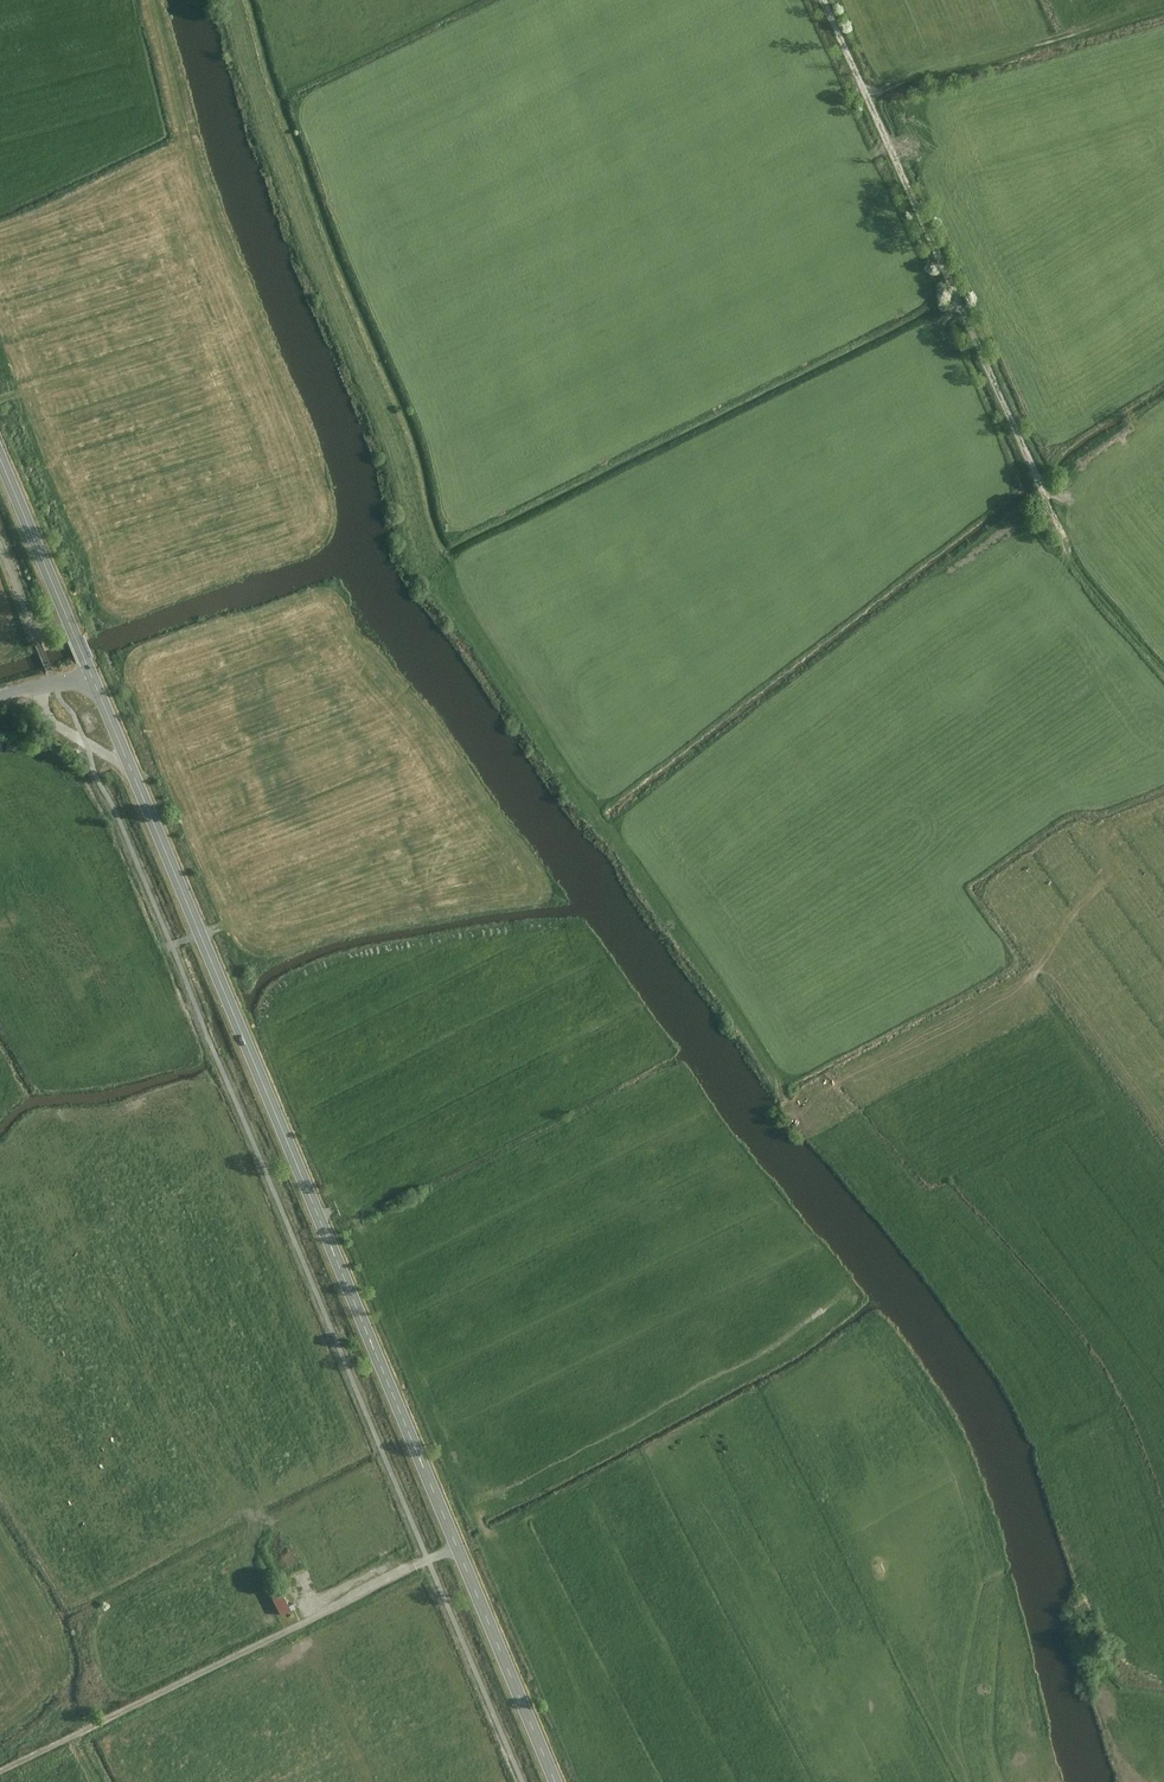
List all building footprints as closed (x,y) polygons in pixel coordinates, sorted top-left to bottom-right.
[(270,1594),(279,1614),(291,1609),(281,1589),(270,1594)]
